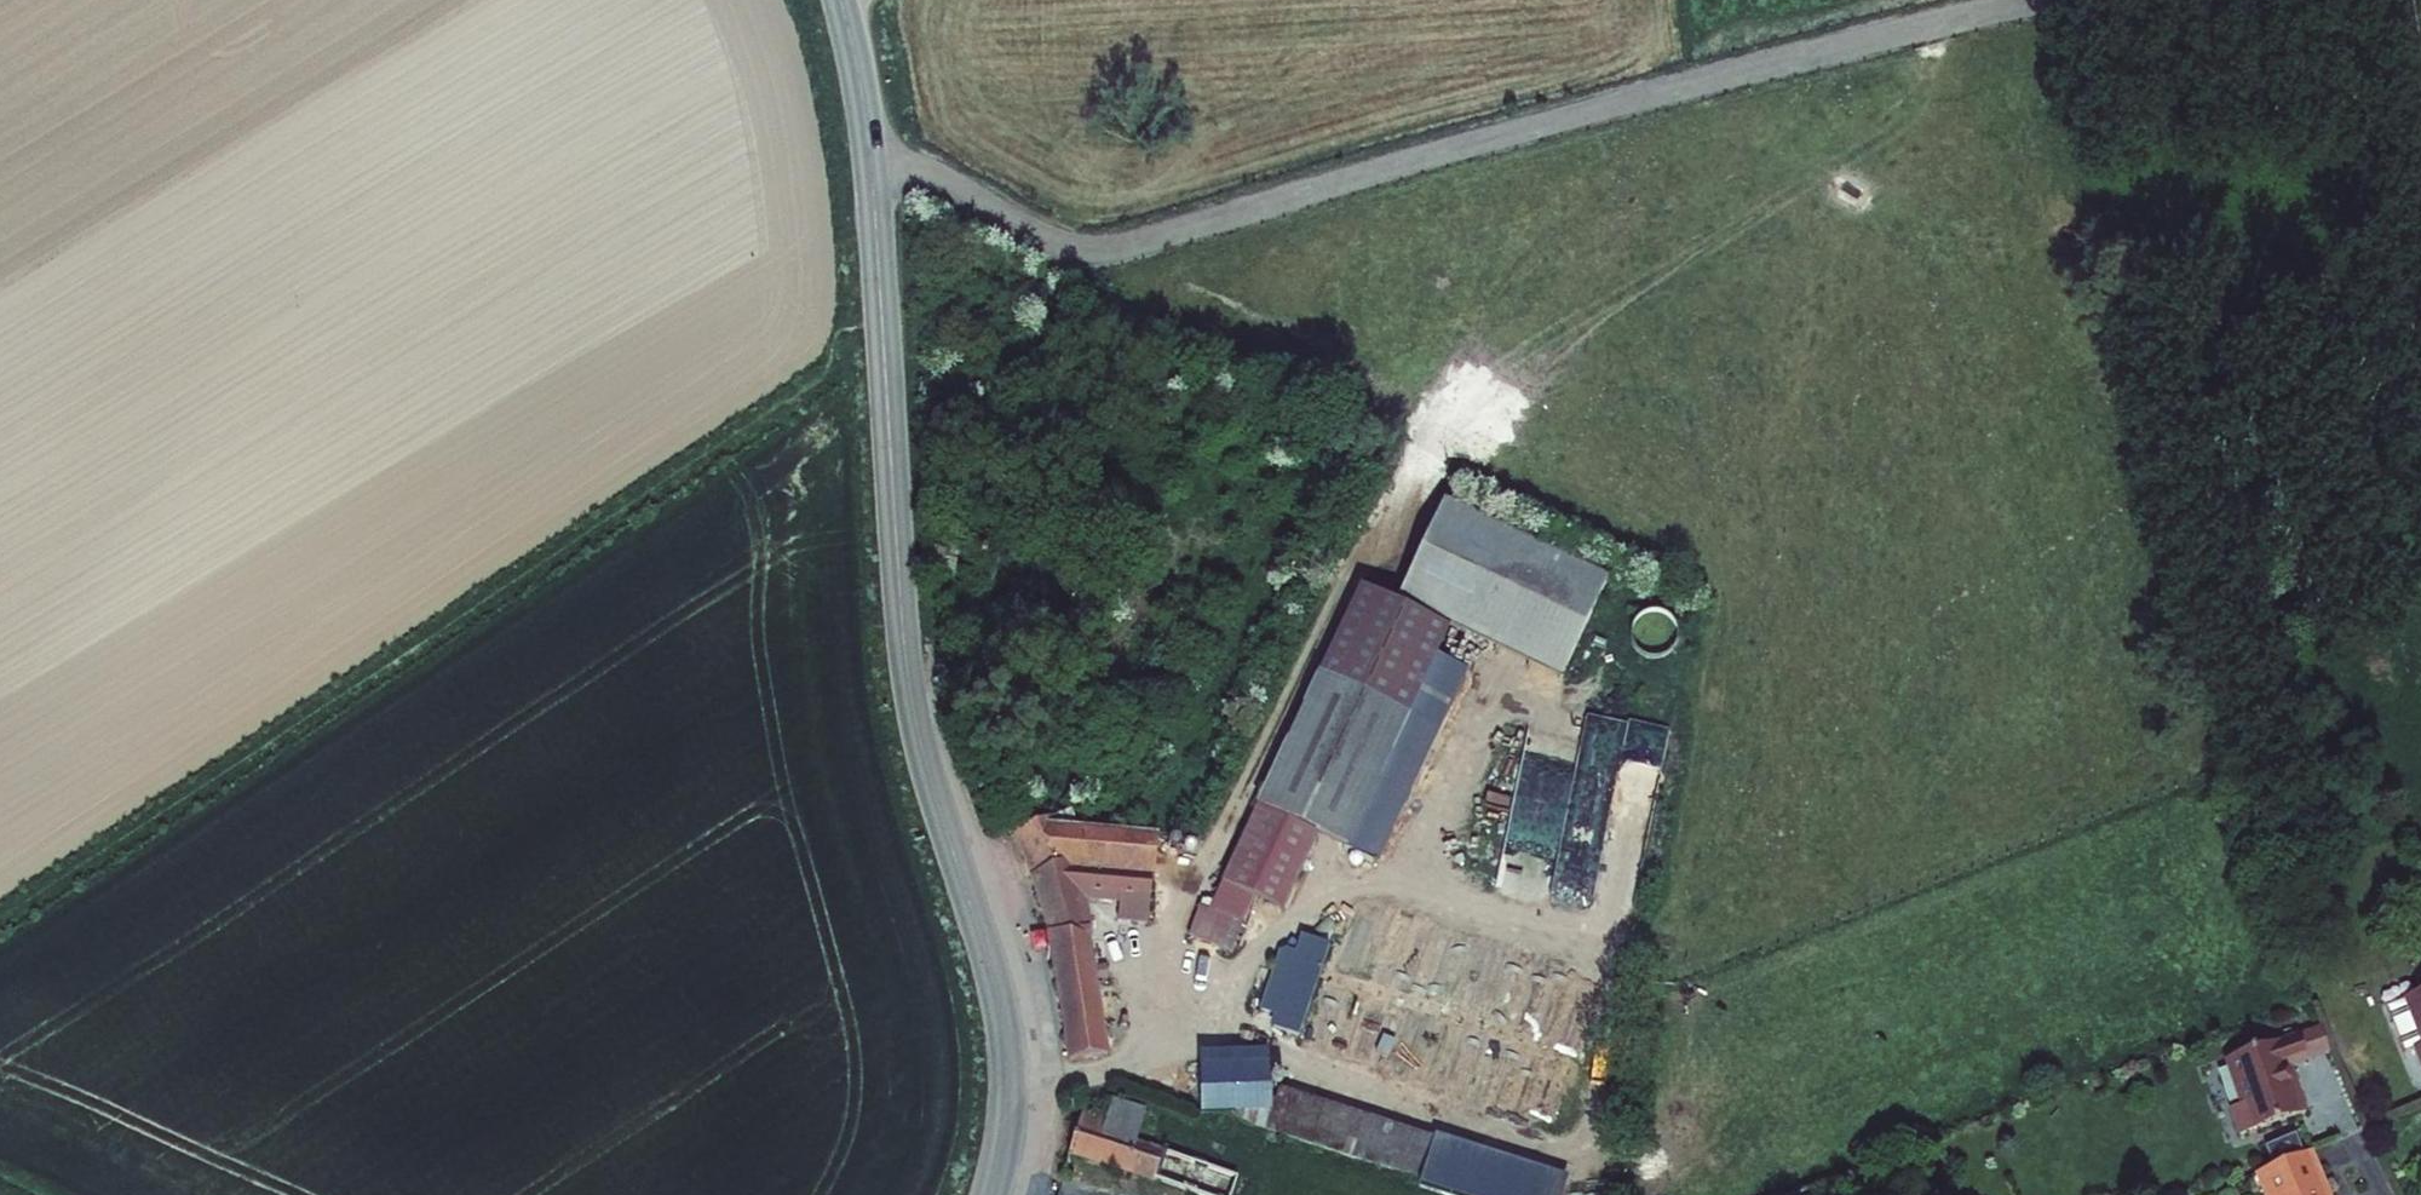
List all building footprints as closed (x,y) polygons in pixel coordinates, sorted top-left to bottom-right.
[(1455,493),(1408,593),(1573,670),(1620,570),(1455,493)] [(1631,615),(1638,653),(1671,647),(1663,609),(1631,615)] [(1453,721),(1334,666),(1258,828),(1294,844),(1305,820),(1389,858),(1453,721)] [(1038,877),(1077,1062),(1106,1058),(1093,901),(1128,902),(1128,919),(1156,920),(1166,840),(1080,825),(1073,809),(1020,836),(1038,877)] [(1208,911),(1242,921),(1253,887),(1220,876),(1208,911)] [(1288,953),(1269,1012),(1310,1025),(1336,945),(1312,937),(1305,958),(1288,953)] [(2326,1025),(2307,1032),(2316,1057),(2336,1050),(2326,1025)] [(2316,1057),(2307,1032),(2232,1059),(2248,1104),(2238,1108),(2248,1135),(2313,1111),(2303,1084),(2298,1086),(2291,1066),(2316,1057)] [(1265,1127),(1438,1184),(1452,1142),(1275,1089),(1275,1054),(1210,1057),(1210,1116),(1271,1113),(1265,1127)] [(1252,1184),(1150,1153),(1159,1121),(1126,1111),(1119,1132),(1096,1124),(1082,1162),(1173,1191),(1172,1194),(1249,1194),(1252,1184)] [(2330,1187),(2333,1186),(2318,1150),(2264,1173),(2273,1194),(2334,1194),(2330,1187)]
